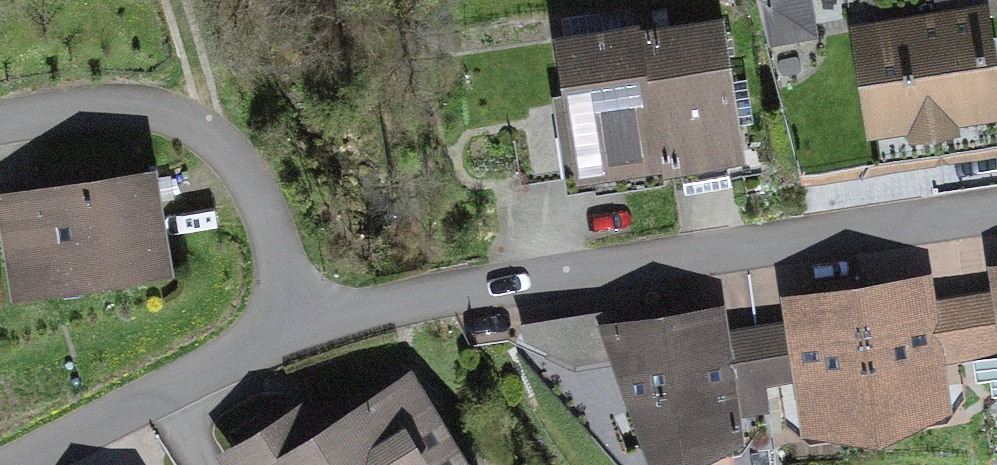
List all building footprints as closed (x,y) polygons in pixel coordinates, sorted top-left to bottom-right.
[(816,34),(814,0),(765,0),(767,37),(816,34)] [(876,122),(994,107),(982,12),(863,27),(876,122)] [(642,25),(657,149),(733,139),(718,16),(642,25)] [(566,34),(581,158),(657,149),(642,25),(566,34)] [(165,263),(149,168),(2,192),(18,287),(165,263)] [(922,281),(857,290),(873,408),(937,400),(922,281)] [(857,290),(793,298),(809,417),(873,408),(857,290)] [(721,307),(603,324),(655,448),(736,436),(732,405),(759,401),(749,332),(725,335),(721,307)] [(398,352),(281,423),(262,392),(190,436),(208,464),(468,464),(398,352)]
